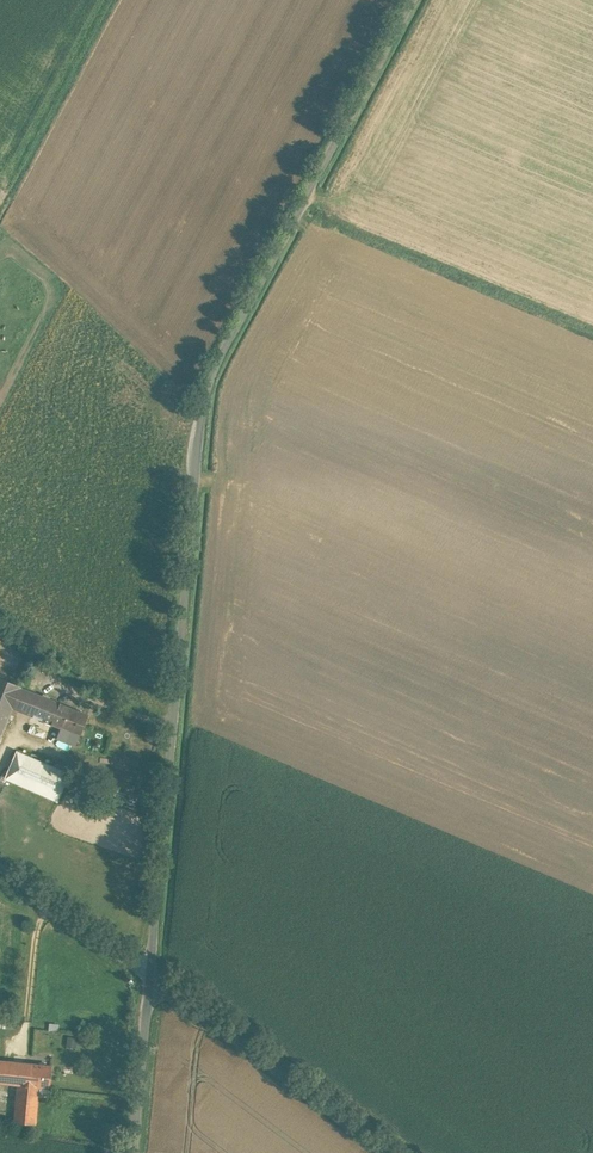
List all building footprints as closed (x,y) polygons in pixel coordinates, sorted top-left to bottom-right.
[(0,678),(0,739),(13,708),(21,688),(21,686),(0,678)] [(70,707),(21,688),(13,708),(62,727),(70,707)] [(88,715),(70,707),(62,727),(80,734),(88,715)] [(71,773),(16,750),(4,778),(59,801),(71,773)] [(13,1028),(14,1015),(0,1014),(0,1028),(13,1028)] [(0,1061),(0,1082),(23,1084),(31,1085),(33,1064),(0,1061)] [(52,1066),(33,1064),(31,1085),(34,1086),(50,1087),(52,1066)] [(23,1084),(22,1095),(18,1094),(15,1122),(35,1124),(38,1096),(33,1096),(34,1086),(31,1085),(23,1084)]
